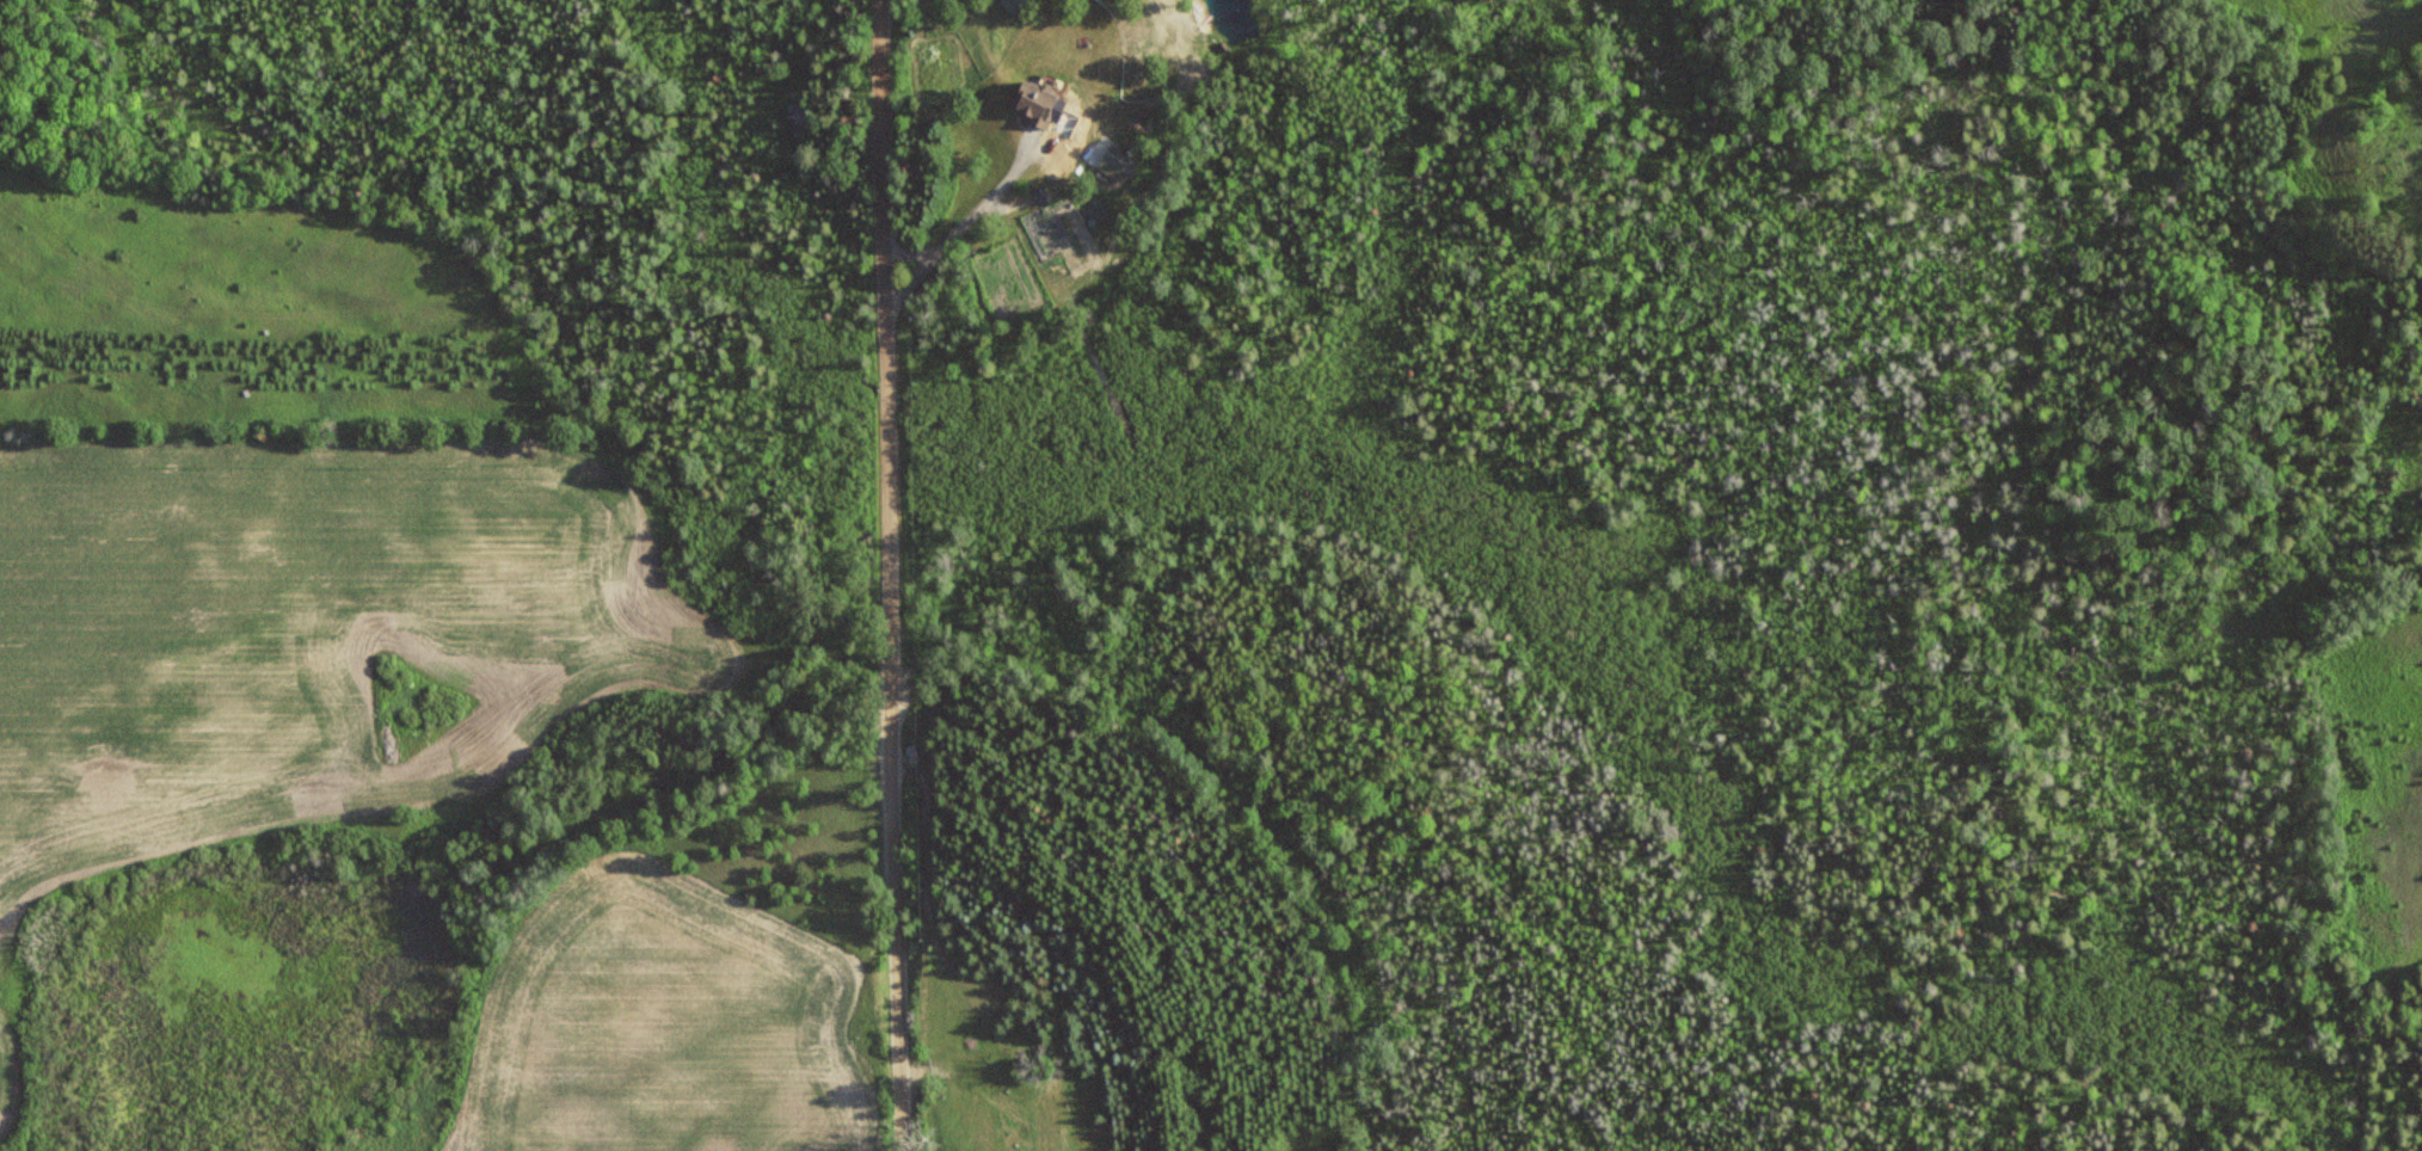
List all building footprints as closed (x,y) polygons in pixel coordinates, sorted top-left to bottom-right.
[(1044,130),(1060,98),(1023,79),(1007,111),(1044,130)] [(804,129),(804,103),(788,103),(788,129),(804,129)] [(1120,171),(1129,175),(1136,158),(1107,146),(1097,171),(1116,179),(1120,171)]
